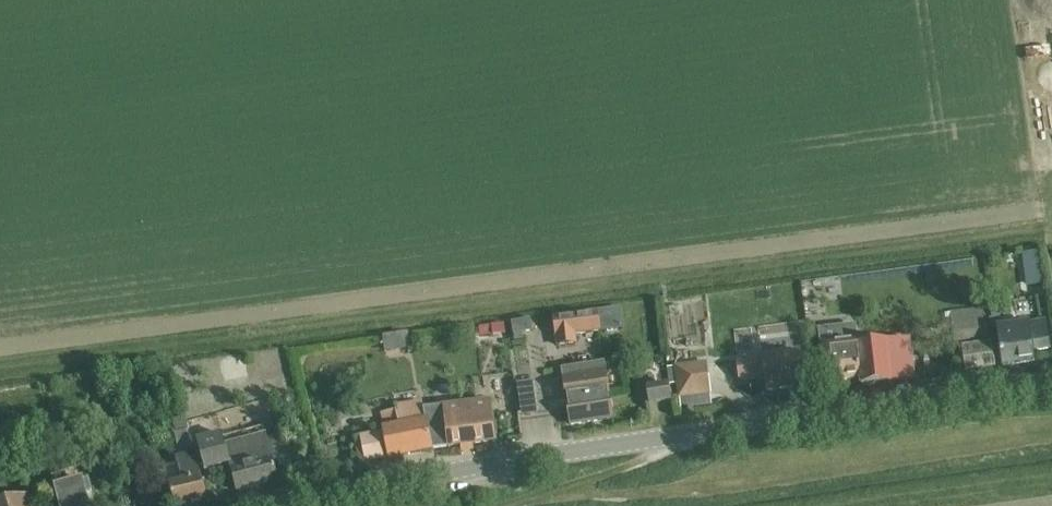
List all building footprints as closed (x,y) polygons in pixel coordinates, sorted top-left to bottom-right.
[(1039,253),(1022,255),(1025,275),(1042,273),(1039,253)] [(598,314),(554,319),(557,347),(576,345),(575,336),(601,333),(623,330),(621,311),(598,314)] [(530,321),(511,324),(513,336),(532,333),(530,321)] [(951,326),(954,345),(991,340),(989,321),(951,326)] [(996,330),(999,346),(1002,367),(1035,363),(1033,352),(1050,349),(1049,339),(1046,323),(1029,325),(996,330)] [(504,325),(491,327),(492,336),(505,334),(504,325)] [(856,326),(817,331),(819,346),(822,346),(825,369),(826,382),(851,379),(860,378),(861,386),(912,380),(914,379),(912,367),(911,358),(909,339),(856,346),(855,342),(858,341),(856,326)] [(915,375),(933,375),(933,344),(915,345),(915,375)] [(962,349),(962,351),(965,372),(995,368),(992,344),(962,349)] [(802,386),(800,373),(798,354),(737,361),(739,381),(766,378),(767,390),(802,386)] [(707,365),(675,368),(677,385),(677,387),(709,383),(707,365)] [(675,368),(667,369),(669,386),(677,385),(675,368)] [(611,419),(608,396),(605,396),(603,383),(602,373),(566,379),(569,402),(567,402),(571,425),(611,419)] [(532,383),(516,386),(517,397),(534,395),(532,383)] [(646,389),(648,405),(671,402),(669,386),(646,389)] [(548,412),(563,410),(560,387),(545,389),(548,412)] [(359,434),(353,436),(359,465),(432,451),(431,450),(495,442),(490,402),(422,410),(421,402),(395,407),(395,411),(381,414),(384,429),(383,429),(384,433),(360,438),(359,434)] [(242,421),(283,416),(282,405),(241,411),(242,421)] [(201,478),(195,455),(193,455),(187,432),(189,431),(185,418),(173,422),(176,434),(173,434),(180,459),(176,460),(177,466),(164,469),(174,505),(179,505),(207,499),(201,478)] [(197,442),(199,450),(205,471),(229,465),(237,493),(277,482),(272,464),(283,461),(285,460),(283,455),(279,438),(266,442),(262,428),(247,432),(250,442),(225,449),(221,435),(197,442)] [(297,452),(283,455),(285,460),(283,461),(287,475),(302,471),(297,452)] [(59,505),(88,505),(85,495),(92,493),(89,482),(67,486),(64,475),(50,479),(59,505)] [(139,500),(141,505),(157,505),(151,485),(136,489),(139,500)] [(0,505),(31,505),(28,497),(0,505)]
